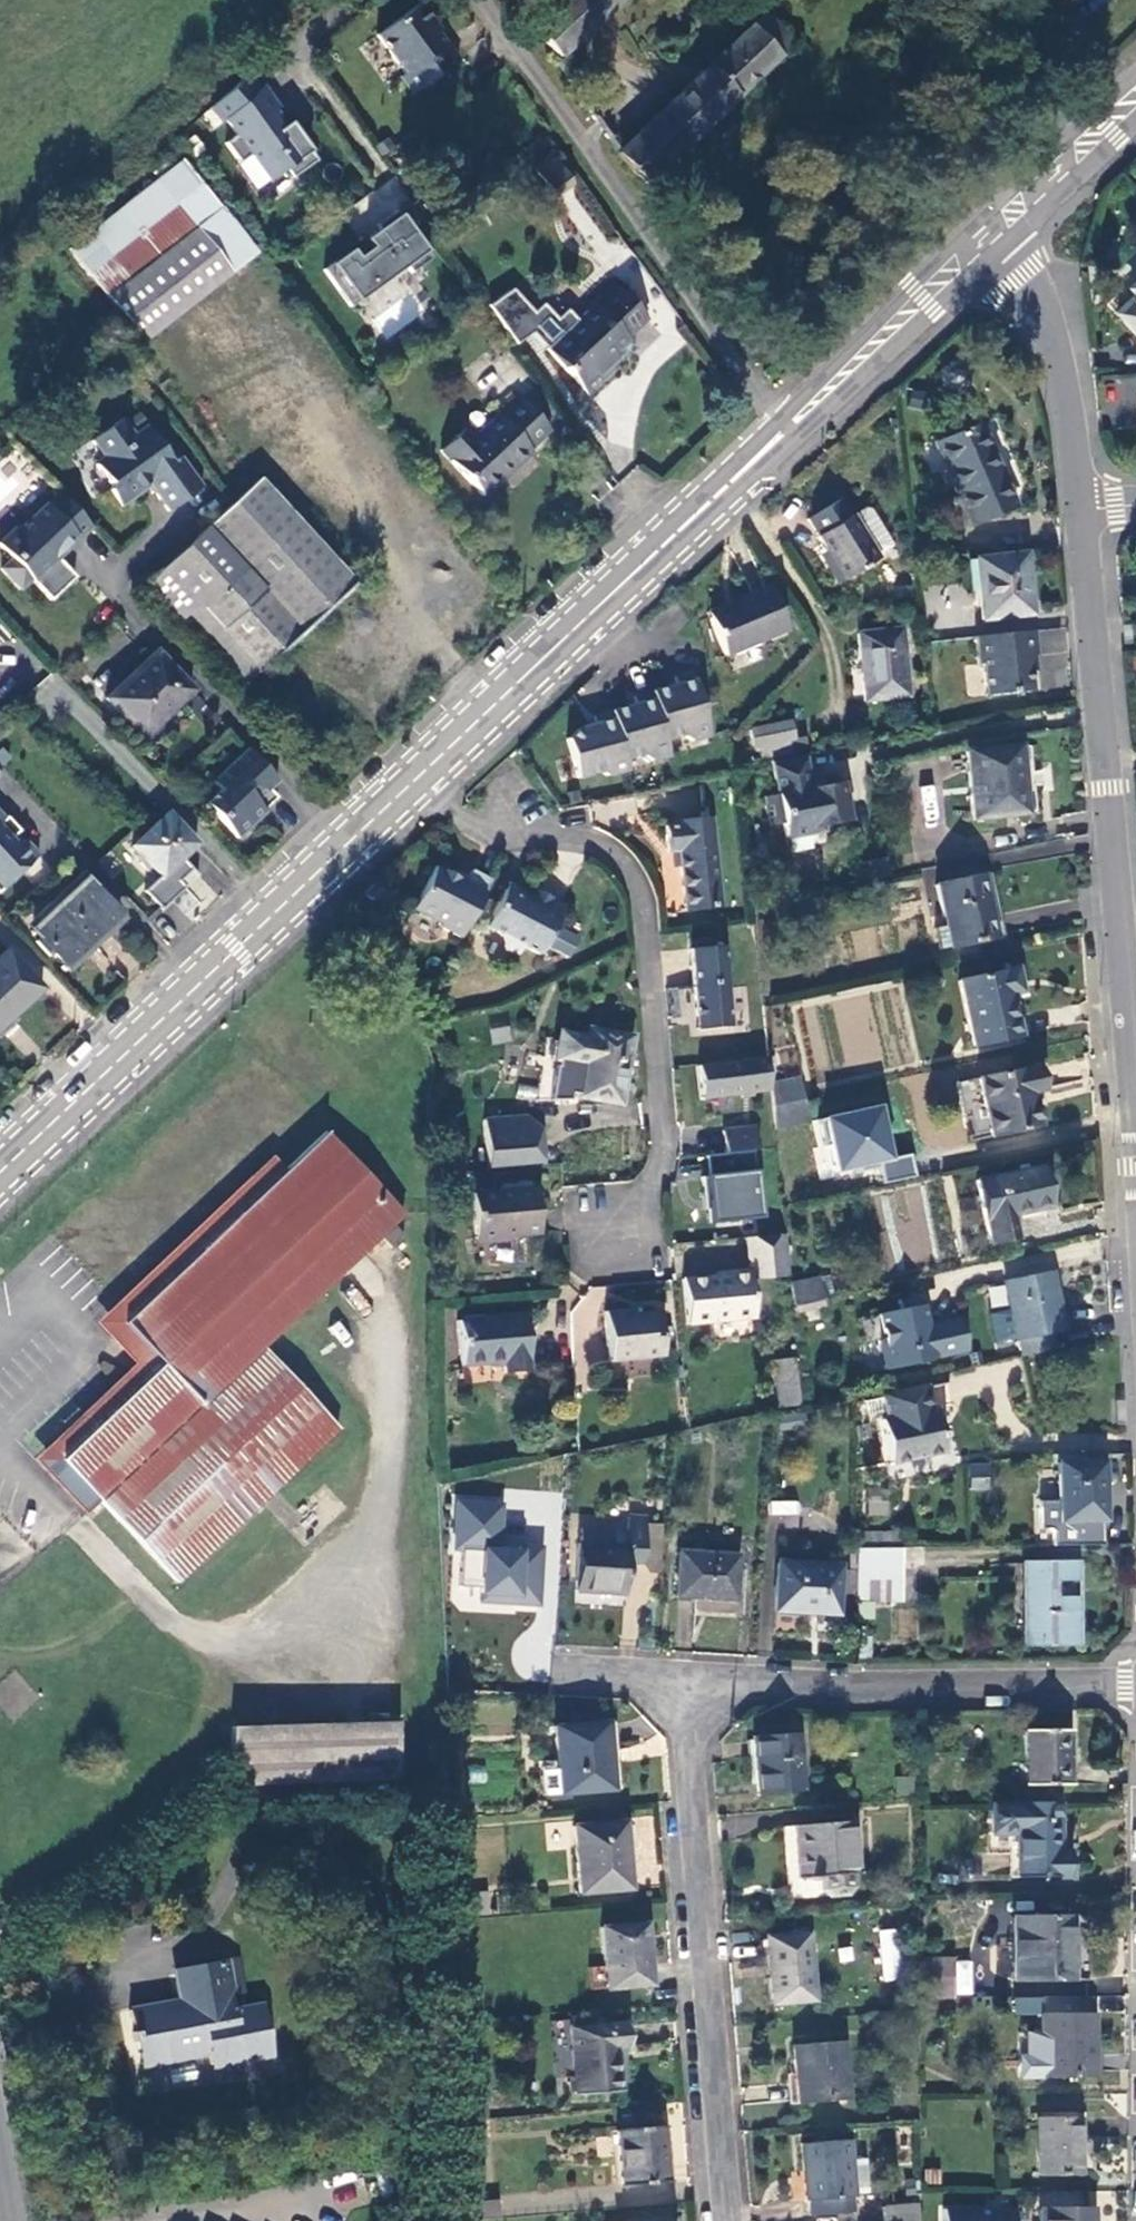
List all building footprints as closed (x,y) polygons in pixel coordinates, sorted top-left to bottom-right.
[(532,29),(558,57),(620,0),(564,0),(532,29)] [(1072,8),(1082,0),(1065,0),(1072,8)] [(433,22),(419,3),(374,36),(403,74),(397,78),(410,95),(457,61),(445,44),(443,44),(429,25),(433,22)] [(646,182),(662,167),(792,44),(764,13),(617,153),(646,182)] [(268,181),(284,170),(291,178),(315,161),(295,134),(291,137),(283,126),(273,113),(278,109),(261,86),(223,119),(235,135),(224,143),(238,163),(249,155),(268,181)] [(287,123),(283,126),(291,137),(295,134),(287,123)] [(90,232),(67,250),(88,277),(140,343),(254,254),(180,161),(168,170),(155,180),(104,221),(90,232)] [(151,174),(155,180),(168,170),(163,164),(151,174)] [(348,307),(405,267),(410,273),(429,259),(395,212),(375,226),(378,230),(363,240),(369,248),(354,259),(349,250),(321,270),(348,307)] [(84,224),(90,232),(104,221),(98,213),(84,224)] [(486,306),(514,345),(530,334),(589,395),(617,368),(615,365),(608,358),(629,338),(627,336),(647,316),(611,278),(592,297),(596,302),(577,320),(566,308),(556,318),(541,303),(532,312),(510,289),(486,306)] [(1128,290),(1133,297),(1116,314),(1135,335),(1135,282),(1128,290)] [(608,358),(615,365),(636,345),(629,338),(608,358)] [(440,452),(482,497),(531,451),(529,449),(550,431),(521,399),(500,418),(498,415),(473,439),(464,429),(440,452)] [(94,466),(108,485),(108,491),(119,507),(138,494),(136,490),(146,482),(167,511),(201,487),(179,457),(171,463),(146,428),(134,437),(121,419),(90,441),(103,459),(94,466)] [(1014,508),(979,425),(932,445),(954,496),(936,505),(949,536),(1014,508)] [(257,481),(144,585),(239,689),(352,584),(257,481)] [(0,541),(0,549),(10,560),(0,569),(0,571),(19,591),(30,580),(49,601),(74,578),(54,558),(62,550),(64,552),(90,527),(58,494),(33,518),(32,517),(18,530),(15,527),(0,541)] [(880,558),(842,501),(811,521),(820,537),(818,539),(826,552),(846,581),(880,558)] [(840,584),(846,581),(826,552),(820,555),(840,584)] [(1030,617),(1024,554),(973,561),(980,621),(1030,617)] [(725,656),(787,629),(770,588),(734,602),(736,608),(710,619),(725,656)] [(1133,647),(1130,616),(1121,618),(1124,647),(1133,647)] [(907,698),(904,673),(903,663),(900,630),(857,634),(864,702),(907,698)] [(1036,657),(1032,632),(972,640),(976,667),(979,667),(984,698),(1031,692),(1027,659),(1036,657)] [(155,652),(105,701),(141,738),(192,690),(155,652)] [(667,688),(652,693),(664,742),(683,737),(690,743),(709,737),(691,674),(674,678),(676,688),(670,691),(667,688)] [(52,689),(45,681),(30,695),(37,703),(52,689)] [(651,763),(669,757),(664,742),(652,693),(634,698),(636,711),(632,712),(627,708),(610,713),(624,760),(641,757),(651,763)] [(607,778),(627,772),(624,760),(610,713),(593,719),(595,729),(590,731),(585,728),(578,731),(567,739),(578,779),(599,775),(607,778)] [(749,749),(752,764),(760,763),(760,760),(806,751),(804,738),(794,740),(789,722),(748,731),(752,749),(749,749)] [(1026,747),(967,752),(973,820),(1032,814),(1026,747)] [(217,790),(202,804),(234,838),(252,822),(250,820),(274,797),(267,789),(275,781),(244,749),(210,782),(217,790)] [(806,762),(804,755),(769,761),(770,770),(806,762)] [(809,783),(806,762),(770,770),(774,796),(763,800),(768,828),(781,825),(783,839),(810,833),(810,830),(848,822),(841,784),(818,787),(809,783)] [(922,787),(928,818),(939,815),(933,785),(922,787)] [(4,819),(0,814),(0,890),(38,856),(24,840),(18,846),(11,838),(19,831),(6,817),(4,819)] [(184,855),(195,844),(166,814),(131,847),(159,876),(146,889),(163,908),(187,885),(181,879),(194,867),(184,855)] [(719,909),(710,821),(675,825),(676,828),(666,829),(668,854),(677,853),(680,876),(682,876),(685,913),(719,909)] [(884,859),(871,862),(873,877),(873,879),(888,876),(884,859)] [(868,880),(873,879),(873,877),(871,862),(865,864),(868,880)] [(439,928),(459,940),(490,881),(471,871),(464,884),(434,867),(413,908),(441,923),(439,928)] [(26,925),(31,929),(85,879),(81,873),(26,925)] [(991,874),(935,886),(944,927),(949,948),(997,937),(992,918),(1000,917),(991,874)] [(85,879),(31,929),(38,937),(34,942),(47,956),(52,953),(65,966),(89,942),(84,936),(113,909),(85,879)] [(364,894),(371,903),(383,893),(375,884),(364,894)] [(508,885),(504,892),(516,897),(520,890),(508,885)] [(537,957),(564,908),(535,892),(533,896),(520,890),(516,897),(504,892),(485,928),(498,935),(504,953),(505,953),(520,947),(537,957)] [(937,951),(949,948),(944,927),(933,930),(937,951)] [(16,940),(5,952),(40,988),(52,976),(16,940)] [(514,959),(520,947),(505,953),(514,959)] [(728,1029),(719,948),(687,951),(696,1033),(728,1029)] [(0,957),(0,1028),(41,989),(40,988),(5,952),(0,957)] [(1015,970),(956,983),(971,1047),(1020,1036),(1011,997),(1020,993),(1015,970)] [(620,1106),(631,1038),(586,1031),(585,1038),(559,1034),(552,1077),(579,1082),(576,1099),(620,1106)] [(769,1092),(765,1059),(697,1067),(702,1100),(769,1092)] [(1036,1067),(977,1080),(989,1139),(1039,1126),(1033,1094),(1041,1092),(1036,1067)] [(799,1081),(770,1086),(771,1108),(804,1101),(799,1081)] [(807,1121),(804,1101),(771,1108),(773,1128),(807,1121)] [(887,1103),(809,1118),(820,1177),(883,1165),(886,1181),(917,1175),(913,1152),(897,1156),(887,1103)] [(526,1119),(483,1123),(487,1172),(543,1167),(539,1131),(526,1119)] [(755,1129),(721,1133),(724,1155),(752,1152),(758,1151),(755,1129)] [(285,1170),(122,1324),(160,1365),(60,1461),(99,1501),(175,1582),(336,1428),(262,1348),(403,1214),(326,1133),(285,1170)] [(752,1152),(724,1155),(704,1158),(706,1178),(703,1179),(703,1180),(700,1180),(704,1213),(707,1212),(709,1228),(761,1221),(755,1172),(754,1172),(752,1152)] [(85,1515),(99,1501),(60,1461),(160,1365),(122,1324),(285,1170),(271,1157),(119,1301),(95,1323),(133,1365),(33,1460),(85,1515)] [(1040,1168),(975,1181),(988,1245),(1017,1240),(1013,1217),(1048,1208),(1040,1168)] [(533,1191),(471,1195),(474,1240),(537,1235),(533,1191)] [(394,1229),(383,1240),(391,1250),(402,1239),(394,1229)] [(779,1278),(788,1278),(784,1235),(746,1239),(748,1259),(776,1257),(779,1278)] [(748,1259),(749,1272),(750,1281),(779,1278),(776,1257),(748,1259)] [(727,1278),(683,1282),(687,1326),(754,1320),(750,1281),(749,1272),(727,1274),(727,1278)] [(1053,1272),(1004,1283),(1017,1343),(1021,1358),(1057,1350),(1053,1335),(1066,1332),(1053,1272)] [(819,1280),(789,1285),(791,1308),(823,1301),(819,1280)] [(961,1318),(928,1324),(924,1325),(922,1318),(926,1317),(924,1305),(914,1298),(898,1302),(901,1311),(878,1316),(883,1341),(878,1342),(884,1371),(968,1353),(961,1318)] [(826,1317),(823,1301),(791,1308),(796,1325),(826,1317)] [(662,1356),(658,1314),(633,1316),(633,1310),(603,1313),(608,1362),(662,1356)] [(529,1363),(524,1316),(456,1323),(460,1370),(502,1365),(504,1375),(526,1373),(525,1364),(529,1363)] [(797,1407),(792,1359),(770,1362),(776,1410),(797,1407)] [(945,1454),(935,1409),(927,1411),(923,1388),(882,1397),(886,1420),(880,1422),(890,1465),(945,1454)] [(1105,1520),(1102,1462),(1058,1464),(1060,1522),(1105,1520)] [(989,1490),(990,1464),(970,1463),(969,1489),(989,1490)] [(798,1500),(767,1501),(768,1516),(799,1514),(798,1500)] [(626,1547),(576,1544),(573,1592),(624,1596),(627,1564),(642,1564),(645,1519),(627,1518),(626,1532),(626,1547)] [(869,1521),(854,1521),(855,1534),(872,1534),(872,1527),(869,1527),(869,1521)] [(577,1529),(576,1544),(626,1547),(626,1532),(577,1529)] [(544,1538),(477,1533),(473,1596),(540,1600),(544,1538)] [(872,1534),(855,1534),(854,1549),(900,1548),(900,1533),(872,1534)] [(899,1601),(900,1548),(854,1549),(854,1573),(855,1595),(855,1600),(899,1601)] [(738,1556),(678,1552),(676,1597),(735,1601),(738,1556)] [(840,1567),(777,1563),(774,1612),(837,1615),(840,1567)] [(1079,1644),(1078,1597),(1058,1597),(1057,1582),(1079,1582),(1078,1563),(1023,1564),(1025,1645),(1079,1644)] [(843,1595),(855,1595),(854,1573),(845,1572),(843,1595)] [(230,1728),(232,1786),(400,1780),(397,1723),(230,1728)] [(561,1795),(623,1790),(617,1723),(555,1729),(559,1767),(542,1769),(543,1771),(545,1797),(561,1795)] [(1071,1786),(1070,1730),(1024,1730),(1025,1786),(1071,1786)] [(803,1792),(798,1734),(753,1738),(758,1796),(803,1792)] [(1060,1851),(1058,1803),(991,1804),(993,1835),(1017,1834),(1017,1877),(1070,1878),(1070,1851),(1060,1851)] [(854,1822),(783,1829),(788,1900),(847,1896),(854,1887),(853,1873),(860,1872),(854,1822)] [(631,1890),(624,1823),(574,1826),(579,1894),(631,1890)] [(485,1894),(458,1897),(460,1916),(487,1915),(485,1894)] [(1072,1981),(1071,1917),(1013,1918),(1013,1981),(1072,1981)] [(646,1925),(602,1928),(607,1990),(651,1985),(646,1925)] [(880,1980),(899,1980),(900,1928),(881,1928),(880,1980)] [(813,2001),(806,1935),(767,1937),(773,2006),(813,2001)] [(268,2054),(259,2006),(232,2011),(221,1962),(177,1971),(176,1968),(170,1969),(177,2001),(126,2011),(130,2033),(128,2034),(130,2045),(133,2044),(137,2065),(185,2056),(186,2057),(205,2054),(208,2067),(268,2054)] [(955,1979),(919,1980),(918,1999),(954,1998),(955,1979)] [(1043,1997),(1043,2014),(1093,2014),(1093,1997),(1043,1997)] [(1020,2078),(1094,2078),(1094,2014),(1093,2014),(1043,2014),(1042,2014),(1042,2033),(1020,2034),(1020,2078)] [(626,2023),(570,2028),(575,2096),(621,2091),(618,2051),(628,2050),(626,2023)] [(842,2042),(793,2046),(798,2104),(848,2100),(842,2042)] [(1081,2175),(1080,2117),(1037,2119),(1037,2176),(1081,2175)] [(663,2126),(617,2130),(621,2186),(668,2181),(663,2126)] [(850,2141),(802,2145),(807,2202),(809,2202),(811,2215),(853,2212),(852,2197),(855,2197),(855,2194),(852,2160),(850,2141)] [(865,2159),(852,2160),(855,2194),(869,2193),(865,2159)] [(463,2204),(464,2220),(465,2220),(498,2218),(496,2203),(463,2204)] [(885,2220),(918,2220),(917,2205),(884,2208),(885,2220)] [(1015,2209),(944,2209),(944,2220),(1015,2220),(1015,2209)] [(1040,2209),(1040,2220),(1093,2220),(1093,2209),(1040,2209)]
